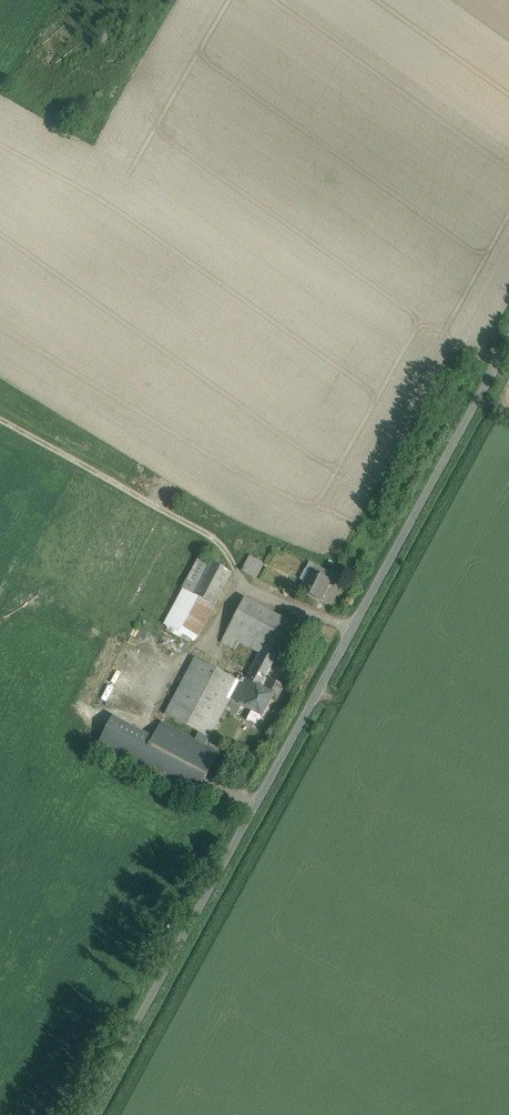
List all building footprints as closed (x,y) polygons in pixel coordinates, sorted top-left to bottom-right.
[(232,573),(201,556),(184,589),(211,603),(215,605),(232,573)] [(262,564),(249,557),(243,569),(256,576),(262,564)] [(336,576),(309,562),(306,569),(311,572),(311,571),(329,580),(329,581),(333,583),(336,576)] [(329,580),(311,571),(311,572),(306,569),(305,569),(300,579),(306,582),(301,590),(319,599),(329,581),(329,580)] [(211,603),(184,589),(165,625),(193,639),(211,603)] [(293,625),(244,599),(227,632),(221,642),(235,649),(239,641),(260,652),(275,660),(293,625)] [(275,660),(260,652),(248,676),(247,676),(246,679),(255,684),(261,687),(275,660)] [(239,681),(195,658),(165,715),(199,732),(209,738),(226,706),(239,681)] [(239,681),(226,706),(232,709),(231,712),(235,714),(240,705),(243,706),(255,684),(246,679),(243,677),(240,682),(239,681)] [(261,687),(255,684),(243,706),(251,711),(246,720),(256,725),(261,716),(262,717),(272,699),(276,701),(284,686),(270,679),(265,689),(261,687)] [(302,685),(291,680),(288,685),(299,691),(302,685)] [(195,740),(161,722),(153,738),(114,717),(98,747),(195,798),(219,753),(205,746),(195,740)] [(209,738),(199,732),(195,740),(205,746),(209,738)]
